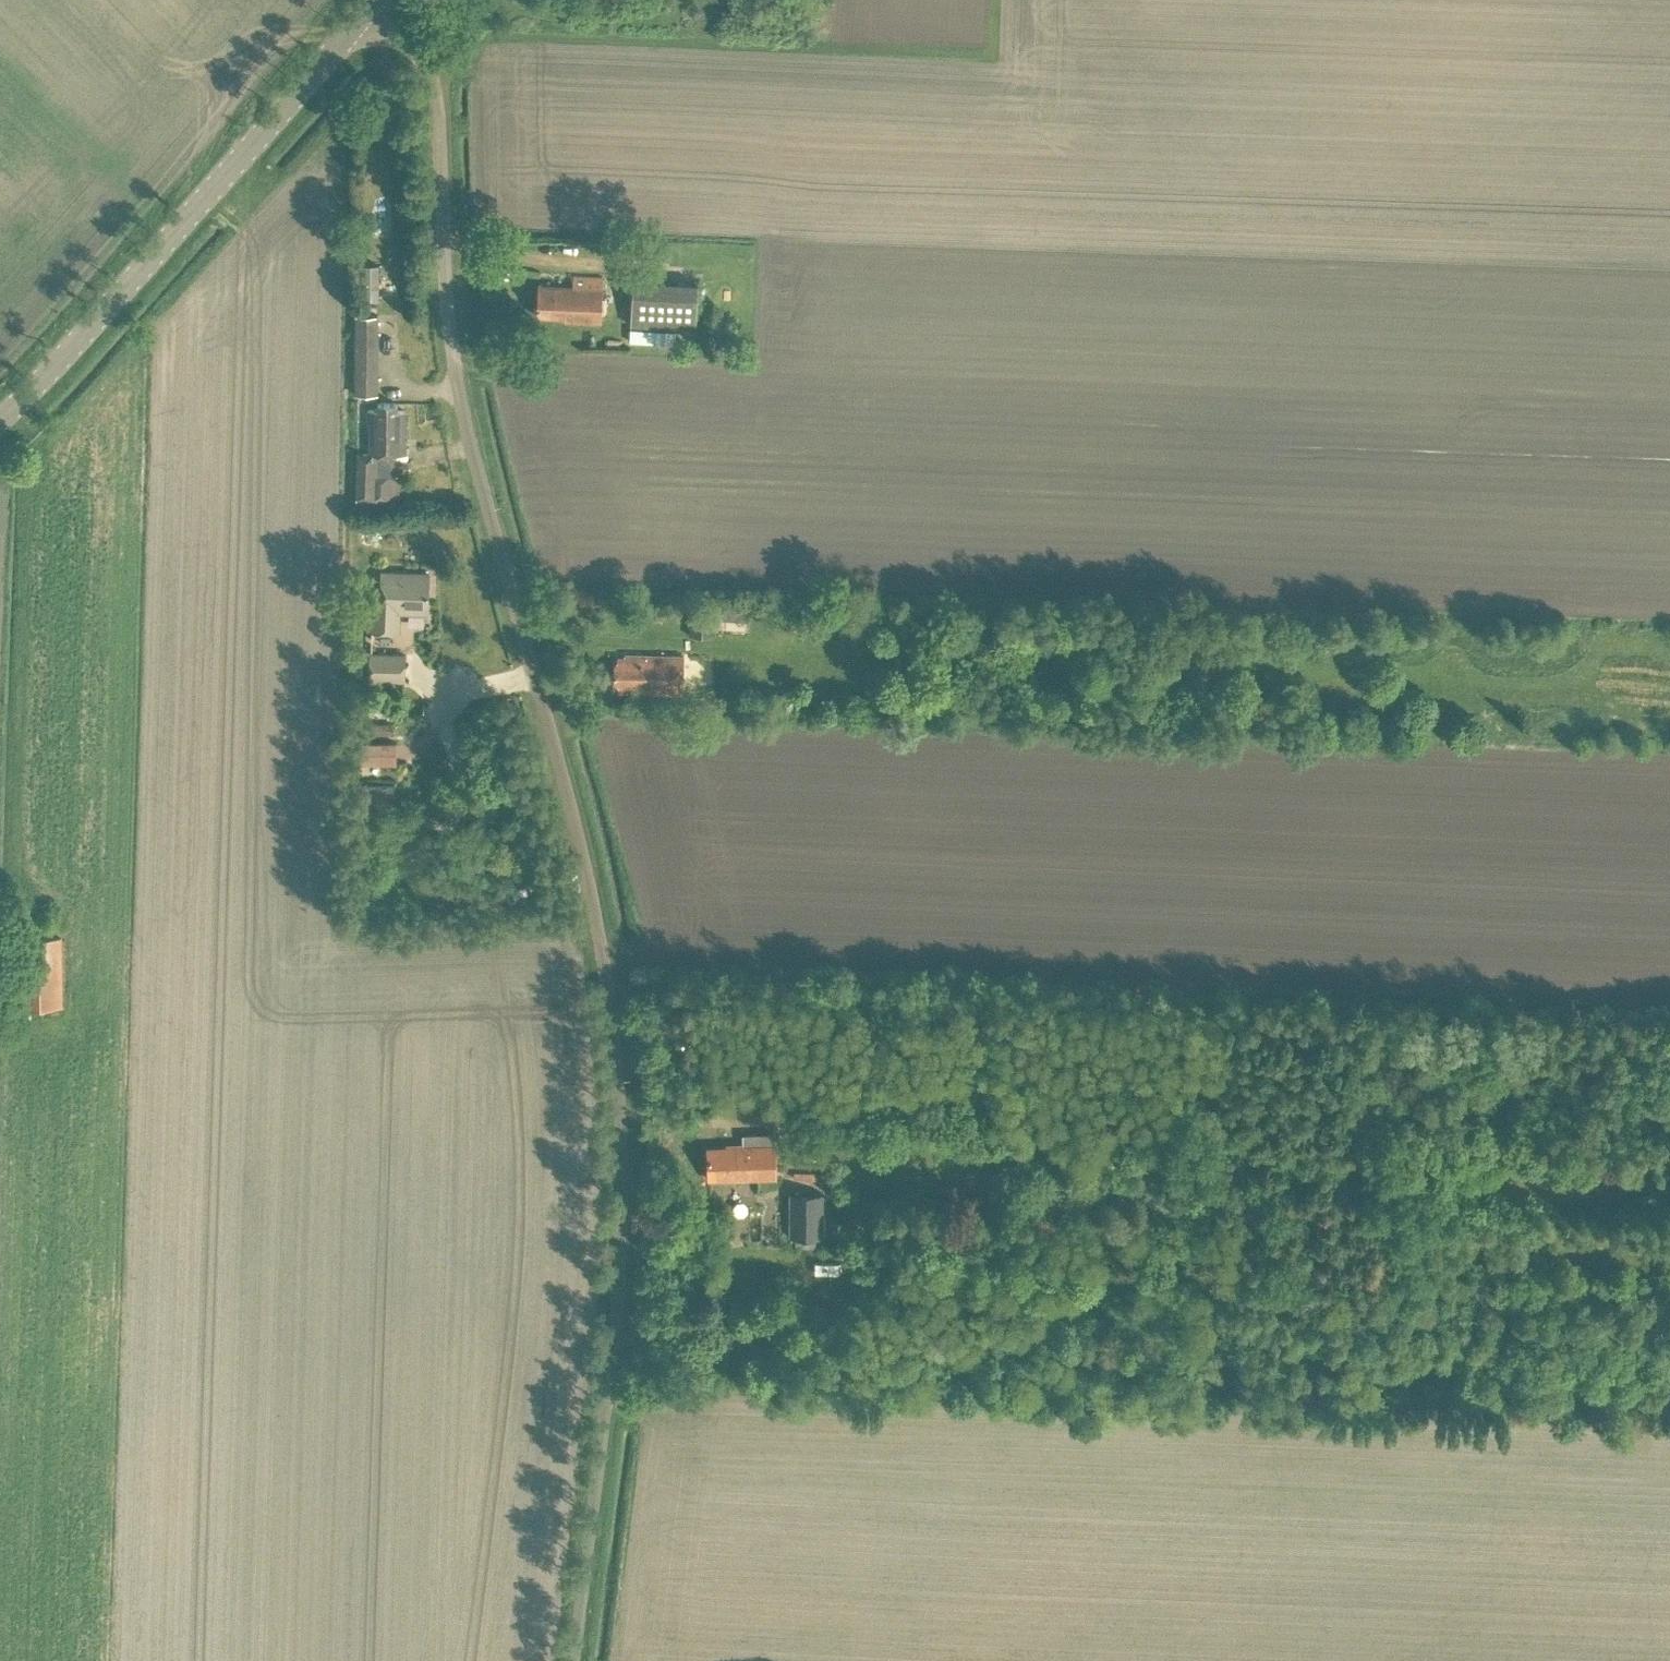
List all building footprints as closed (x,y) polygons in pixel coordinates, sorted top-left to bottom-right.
[(355,262),(355,296),(375,297),(376,263),(355,262)] [(565,316),(565,319),(601,320),(603,276),(573,275),(573,285),(539,284),(537,314),(565,316)] [(633,279),(631,323),(696,326),(699,282),(633,279)] [(356,314),(356,393),(377,393),(378,314),(356,314)] [(397,409),(397,402),(378,402),(378,408),(368,408),(368,427),(369,426),(368,453),(357,452),(356,506),(399,506),(400,475),(394,475),(394,454),(405,454),(406,434),(409,434),(409,426),(405,426),(406,409),(397,409)] [(382,570),(381,592),(373,592),(371,629),(400,630),(400,612),(428,613),(429,572),(382,570)] [(750,606),(723,605),(722,617),(749,619),(750,606)] [(406,652),(370,651),(369,681),(405,682),(406,652)] [(619,682),(619,691),(682,692),(684,655),(625,654),(625,657),(618,657),(618,663),(616,663),(614,682),(619,682)] [(406,741),(367,740),(366,763),(405,763),(406,741)] [(61,999),(60,937),(33,937),(33,943),(25,943),(25,961),(19,960),(19,999),(61,999)] [(776,1176),(774,1133),(743,1134),(743,1143),(727,1144),(727,1147),(708,1147),(709,1178),(776,1176)] [(795,1172),(795,1191),(824,1191),(824,1172),(795,1172)] [(824,1192),(790,1192),(790,1234),(824,1234),(824,1192)]
